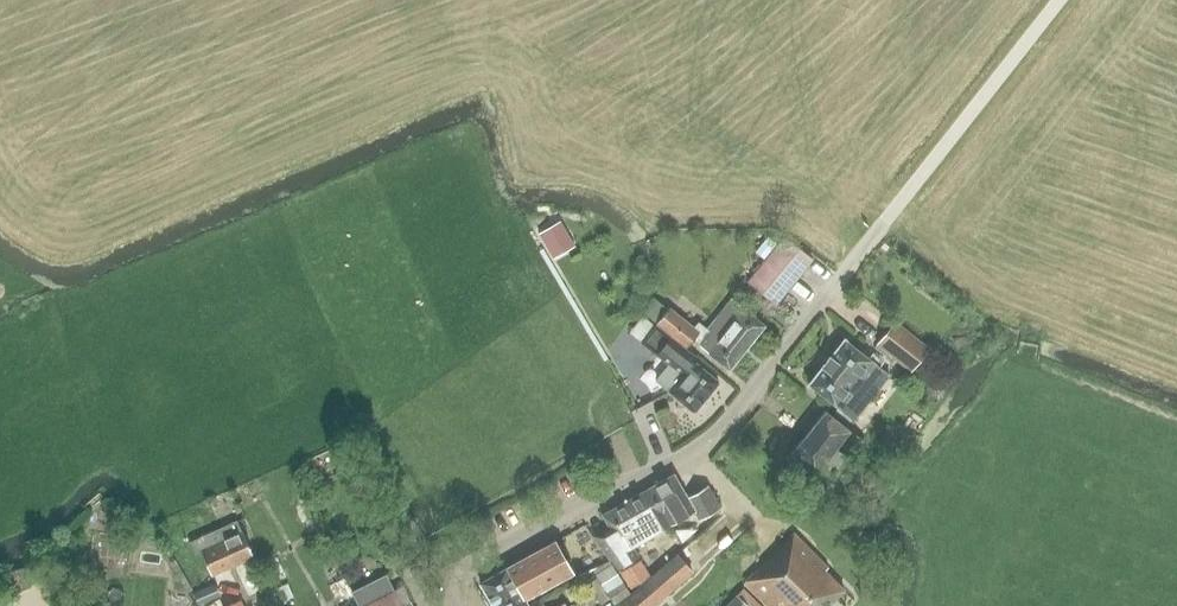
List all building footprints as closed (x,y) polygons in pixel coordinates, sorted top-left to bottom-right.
[(569,243),(558,221),(539,230),(551,252),(569,243)] [(765,259),(794,282),(814,258),(785,235),(765,259)] [(769,236),(762,244),(770,250),(777,242),(769,236)] [(777,303),(794,282),(765,259),(748,279),(777,303)] [(694,328),(670,308),(657,324),(687,348),(694,339),(701,345),(700,346),(729,369),(765,325),(735,302),(718,323),(714,321),(707,329),(699,322),(694,328)] [(895,322),(878,344),(911,371),(929,348),(895,322)] [(655,325),(643,342),(659,355),(661,353),(672,361),(657,380),(669,391),(695,412),(719,382),(694,362),(697,358),(655,325)] [(880,367),(845,339),(831,357),(830,356),(822,366),(823,366),(809,385),(850,417),(862,403),(856,399),(880,367)] [(837,448),(851,430),(825,410),(790,454),(816,475),(817,473),(826,480),(846,455),(837,448)] [(865,438),(853,429),(839,447),(851,456),(865,438)] [(674,474),(650,488),(671,524),(695,511),(700,520),(721,508),(708,486),(687,497),(674,474)] [(650,488),(627,501),(603,515),(610,527),(594,536),(601,548),(610,561),(616,570),(639,557),(633,546),(671,524),(650,488)] [(242,532),(237,522),(191,542),(195,553),(201,550),(212,576),(254,557),(242,532)] [(844,590),(825,571),(828,568),(795,534),(745,583),(768,605),(828,605),(844,590)] [(573,573),(555,541),(507,568),(481,583),(494,605),(525,605),(528,605),(525,600),(573,573)] [(677,554),(646,581),(618,603),(621,605),(652,605),(661,599),(692,571),(677,554)] [(651,574),(640,558),(621,571),(631,587),(651,574)] [(630,591),(616,570),(610,561),(594,570),(615,603),(630,591)] [(386,575),(352,591),(359,605),(413,605),(403,587),(394,591),(386,575)] [(221,596),(215,582),(194,590),(200,604),(221,596)] [(737,593),(723,605),(749,605),(737,593)] [(242,598),(224,605),(246,605),(242,598)]
